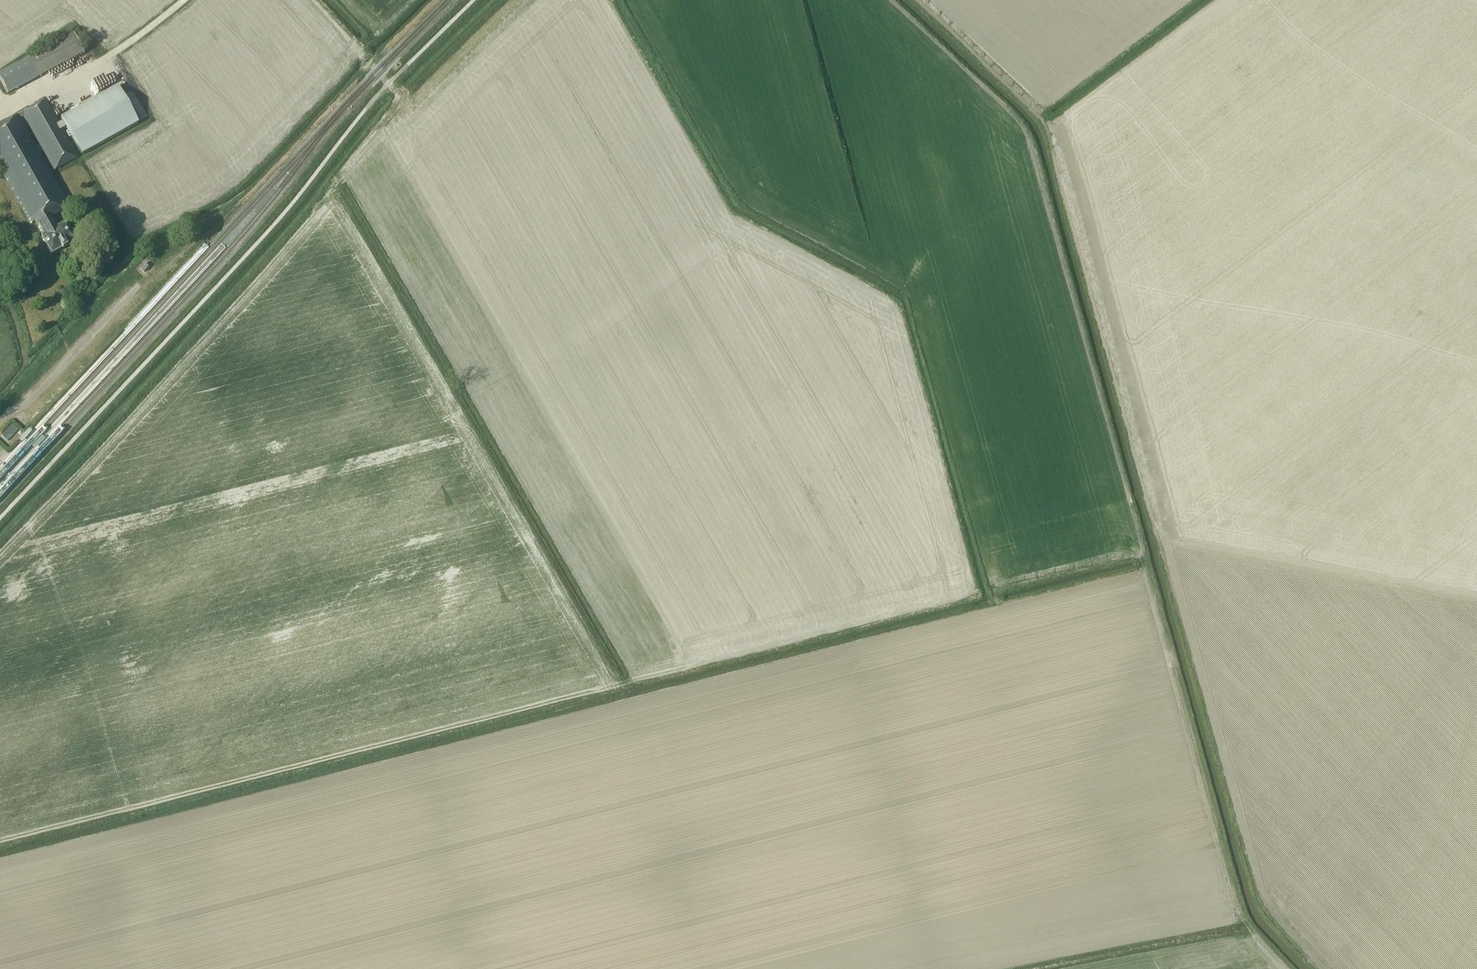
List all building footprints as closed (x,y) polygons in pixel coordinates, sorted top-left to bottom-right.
[(73,34),(0,73),(0,80),(7,94),(84,53),(73,34)] [(62,129),(66,127),(81,155),(138,123),(117,86),(61,118),(62,121),(59,123),(46,100),(0,126),(0,169),(30,223),(35,221),(43,236),(41,237),(51,255),(76,241),(66,222),(58,227),(52,216),(72,205),(69,198),(66,199),(39,152),(42,150),(54,171),(78,158),(62,129)] [(149,267),(145,263),(140,269),(144,272),(149,267)] [(2,435),(7,441),(18,430),(12,424),(2,435)]
